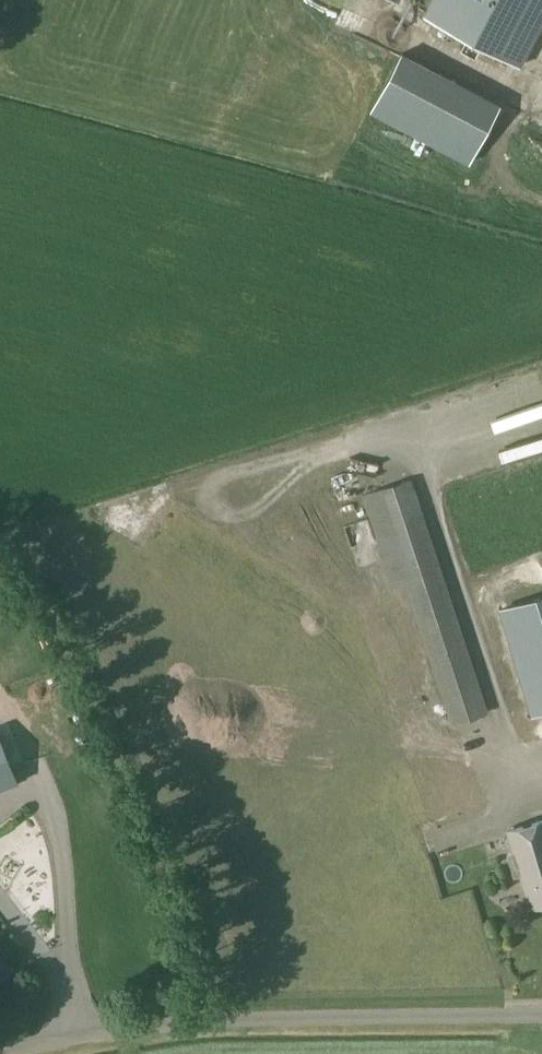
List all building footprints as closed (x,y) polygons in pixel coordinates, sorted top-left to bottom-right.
[(514,53),(541,0),(435,0),(430,10),(514,53)] [(402,53),(371,114),(467,164),(498,103),(402,53)] [(502,608),(534,713),(541,711),(541,597),(502,608)] [(19,782),(0,736),(0,789),(19,782)] [(515,852),(508,854),(514,875),(521,873),(531,905),(541,902),(541,822),(509,832),(515,852)] [(10,968),(0,956),(0,975),(10,968)]
